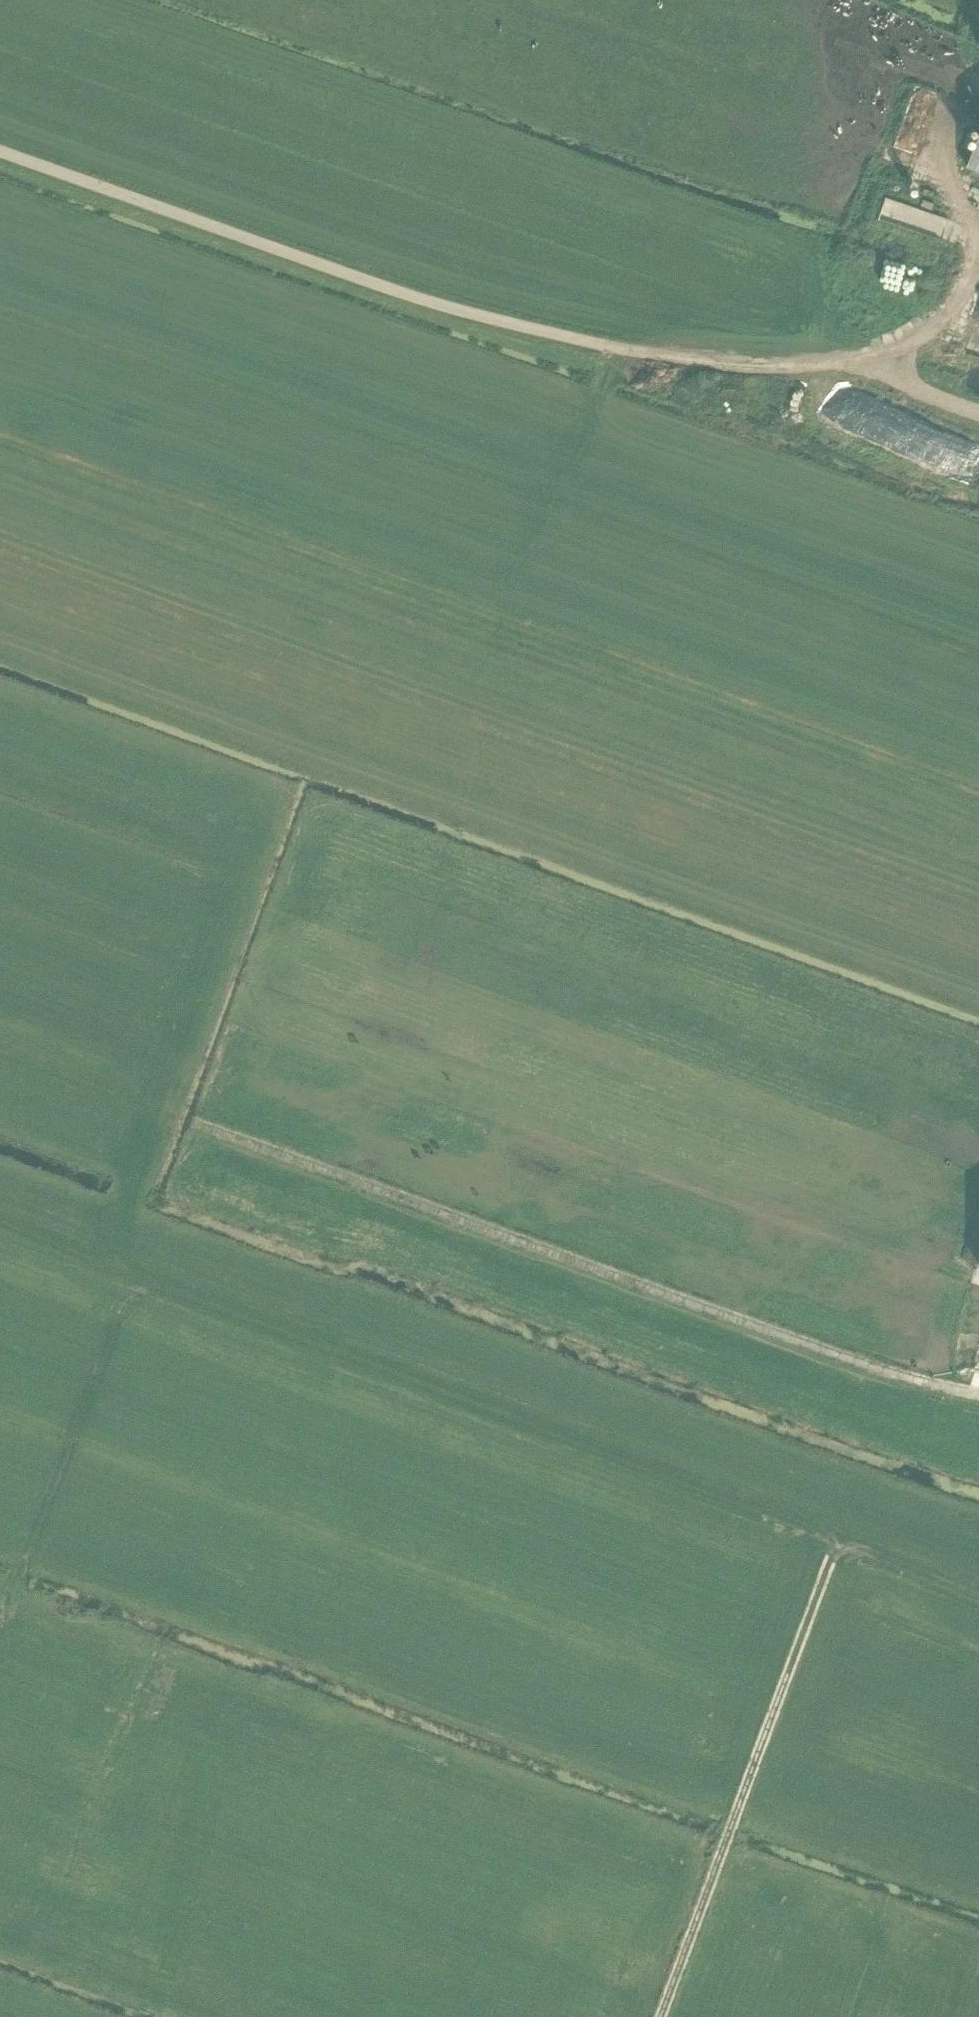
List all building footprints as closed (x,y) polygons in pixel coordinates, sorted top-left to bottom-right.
[(968,165),(978,169),(978,136),(968,165)]
